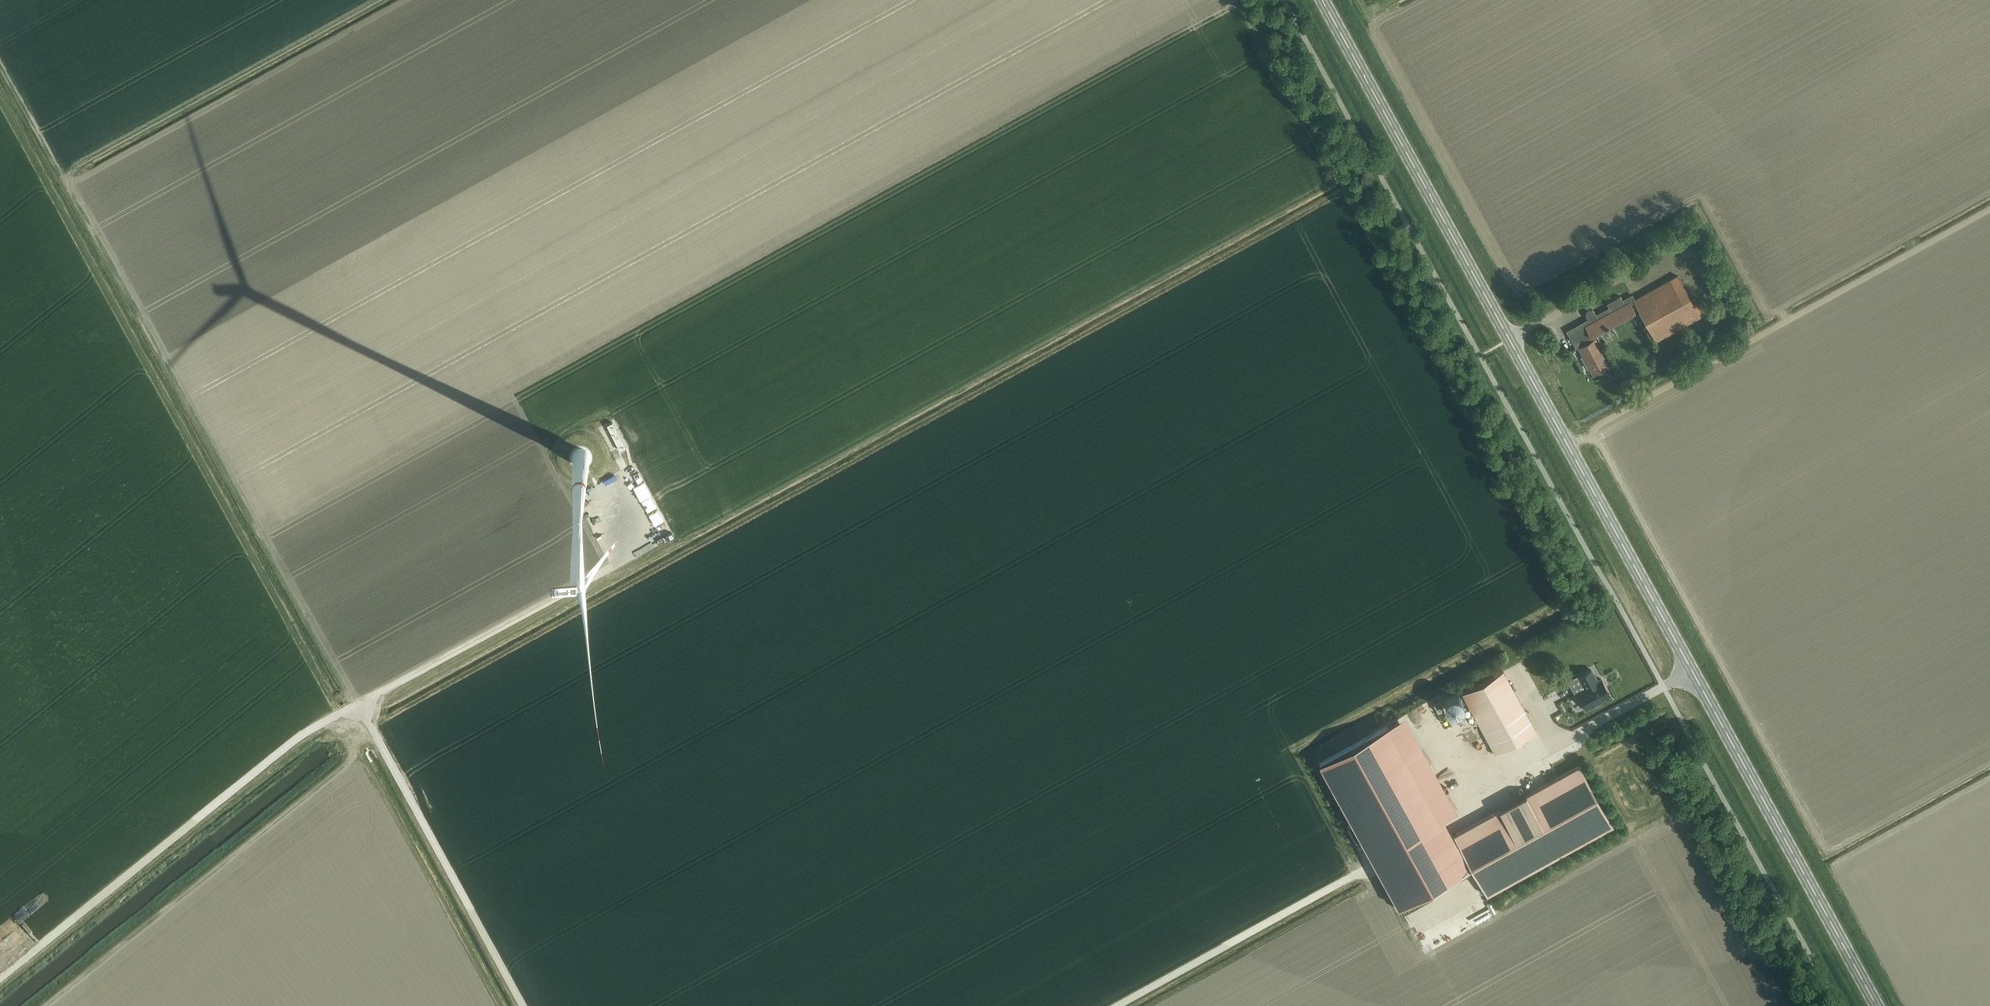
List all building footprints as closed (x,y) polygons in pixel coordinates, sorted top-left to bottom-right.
[(1469,116),(1478,114),(1477,107),(1468,109),(1469,116)] [(1677,275),(1634,300),(1639,309),(1656,340),(1700,316),(1677,275)] [(1779,308),(1786,303),(1781,295),(1774,301),(1779,308)] [(1639,309),(1634,300),(1631,296),(1623,300),(1620,296),(1607,303),(1609,308),(1596,315),(1594,312),(1594,311),(1593,310),(1592,310),(1591,309),(1590,309),(1589,309),(1589,310),(1588,310),(1587,310),(1587,311),(1586,312),(1585,313),(1585,314),(1585,315),(1586,316),(1586,317),(1587,318),(1588,318),(1588,319),(1589,319),(1589,324),(1585,326),(1590,336),(1585,339),(1582,333),(1577,336),(1582,344),(1585,342),(1586,344),(1589,342),(1588,340),(1596,336),(1595,333),(1606,327),(1606,328),(1609,327),(1609,326),(1639,309)] [(1595,339),(1589,342),(1586,344),(1579,348),(1583,356),(1582,357),(1588,368),(1589,367),(1593,375),(1605,369),(1602,363),(1608,360),(1612,367),(1612,366),(1603,350),(1602,351),(1595,339)] [(626,447),(612,422),(607,425),(621,450),(626,447)] [(591,457),(591,456),(591,455),(591,454),(590,452),(590,451),(589,450),(588,449),(587,448),(586,448),(585,447),(584,446),(583,446),(582,446),(580,446),(579,446),(578,446),(577,447),(576,448),(575,448),(574,449),(573,450),(572,451),(572,452),(571,454),(571,455),(571,456),(571,457),(571,458),(572,460),(572,461),(573,462),(574,463),(575,464),(576,464),(577,465),(578,466),(579,466),(580,466),(582,466),(583,466),(584,466),(585,465),(586,464),(587,464),(588,463),(589,462),(590,461),(590,460),(591,458),(591,457)] [(1586,710),(1600,702),(1599,700),(1607,695),(1604,689),(1606,688),(1601,679),(1596,681),(1593,676),(1594,675),(1591,669),(1579,676),(1585,688),(1577,692),(1586,710)] [(1495,753),(1535,731),(1503,672),(1463,695),(1495,753)] [(1373,860),(1440,823),(1440,822),(1387,726),(1319,763),(1358,833),(1373,860)] [(1578,766),(1455,834),(1488,894),(1611,826),(1578,766)] [(1532,772),(1519,779),(1523,785),(1535,778),(1532,772)]
